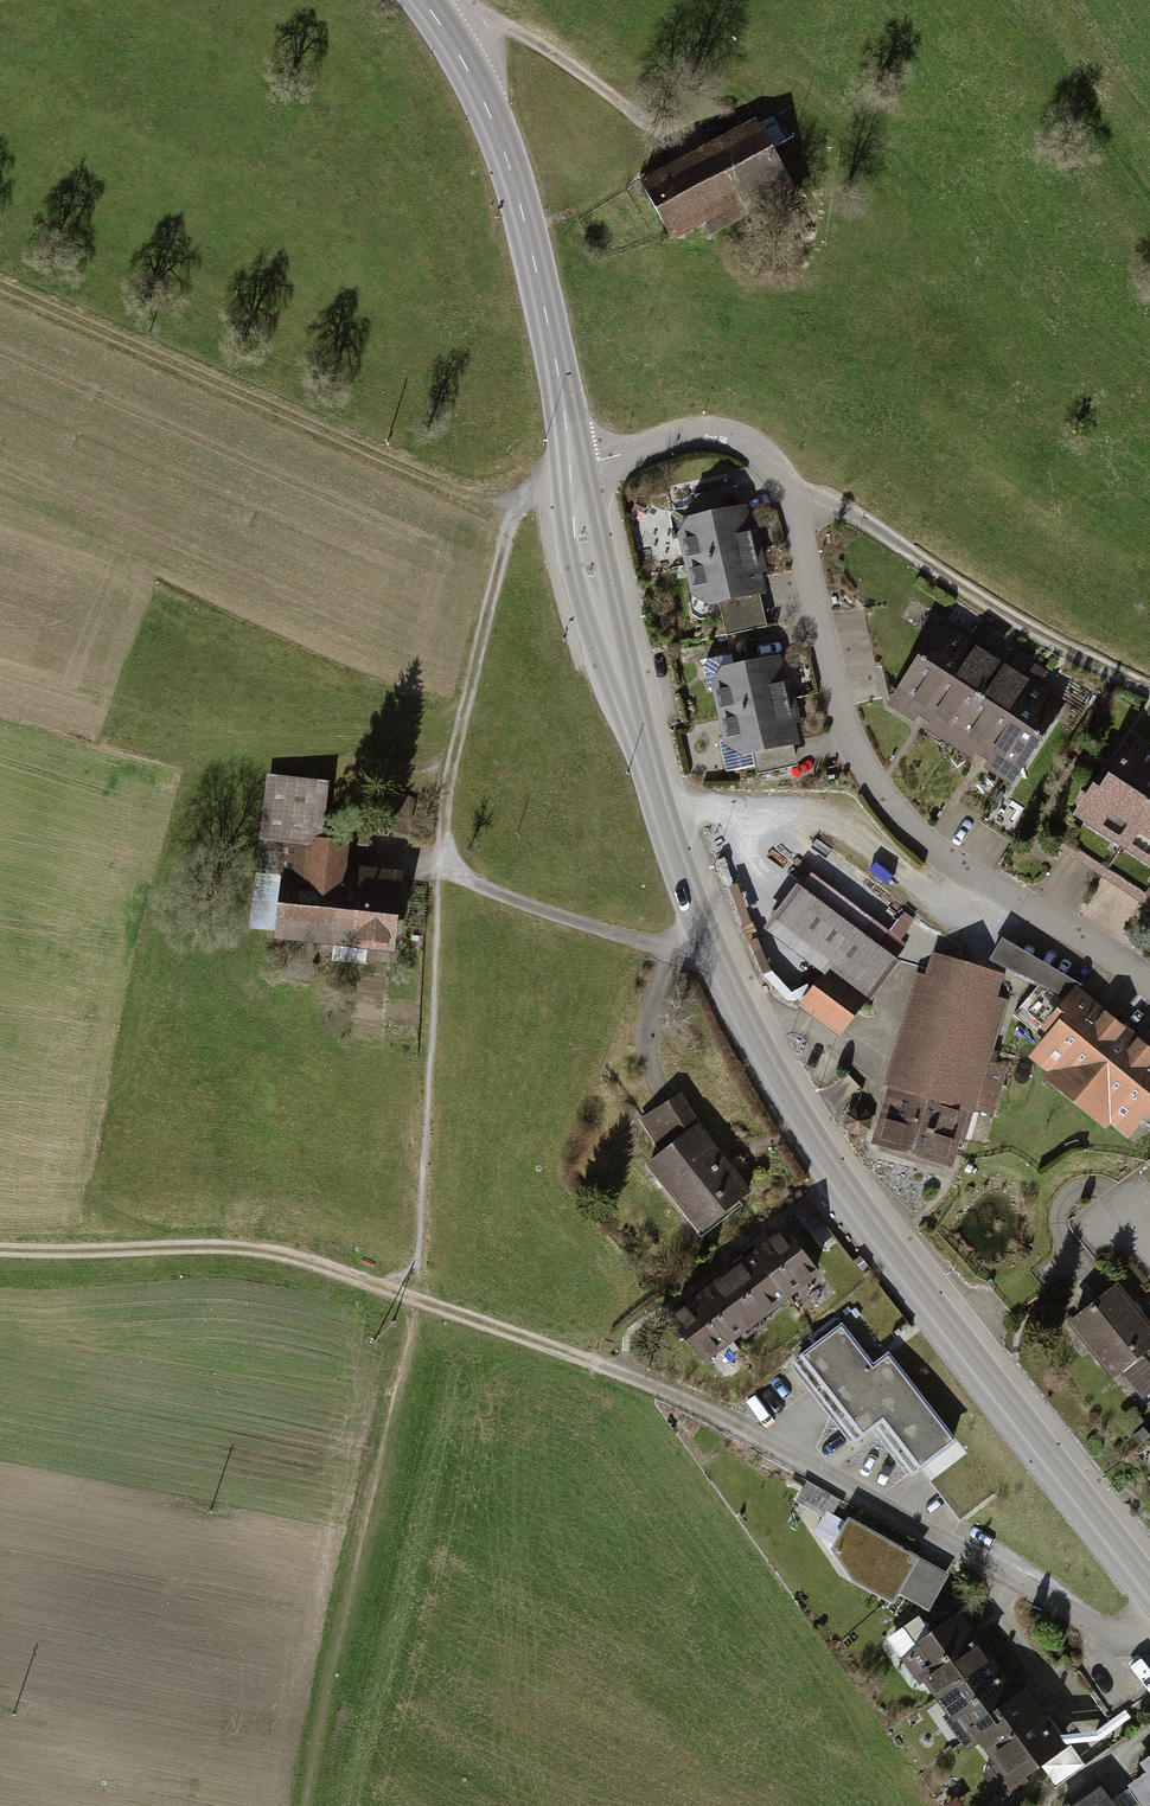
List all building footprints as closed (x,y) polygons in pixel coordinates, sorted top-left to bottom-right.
[(748,137),(629,200),(659,257),(718,225),(730,247),(790,215),(748,137)] [(743,558),(738,507),(680,512),(685,564),(743,558)] [(748,610),(743,558),(685,564),(690,616),(748,610)] [(969,646),(939,627),(887,710),(917,729),(969,646)] [(999,665),(969,646),(917,729),(947,747),(999,665)] [(775,709),(770,654),(708,661),(713,715),(775,709)] [(1029,683),(999,665),(947,747),(977,766),(1029,683)] [(1059,702),(1029,683),(977,766),(1007,785),(1059,702)] [(781,763),(775,709),(713,715),(719,769),(781,763)] [(1122,740),(1071,812),(1113,842),(1149,789),(1149,759),(1122,740)] [(326,778),(268,773),(257,883),(280,885),(276,933),(392,944),(399,874),(361,870),(359,889),(340,887),(344,847),(320,844),(326,778)] [(1113,842),(1149,868),(1149,789),(1113,842)] [(902,950),(802,876),(761,930),(816,971),(793,1001),(838,1035),(902,950)] [(962,1114),(1003,985),(914,957),(873,1087),(962,1114)] [(1072,986),(1016,1052),(1120,1141),(1149,1106),(1149,1053),(1072,986)] [(946,1165),(962,1114),(873,1087),(858,1137),(946,1165)] [(700,1228),(750,1188),(684,1104),(633,1143),(700,1228)] [(786,1231),(753,1253),(784,1297),(816,1275),(786,1231)] [(753,1253),(720,1276),(751,1320),(784,1297),(753,1253)] [(720,1276),(688,1298),(718,1343),(751,1320),(720,1276)] [(1112,1285),(1062,1324),(1103,1376),(1149,1340),(1149,1333),(1112,1285)] [(875,1369),(843,1329),(799,1362),(862,1444),(884,1427),(921,1474),(958,1445),(890,1357),(875,1369)] [(1140,1400),(1149,1394),(1149,1356),(1146,1349),(1119,1365),(1140,1400)] [(894,1595),(923,1611),(942,1576),(844,1523),(830,1548),(847,1579),(886,1602),(894,1595)] [(987,1645),(963,1613),(905,1655),(929,1688),(987,1645)] [(1011,1678),(987,1645),(929,1688),(953,1720),(1011,1678)] [(1035,1711),(1011,1678),(953,1720),(977,1753),(1035,1711)] [(1059,1743),(1035,1711),(977,1753),(1001,1786),(1059,1743)] [(1075,1744),(1046,1762),(1057,1781),(1086,1763),(1075,1744)] [(1126,1770),(1149,1805),(1149,1755),(1126,1770)] [(1070,1805),(1113,1805),(1097,1786),(1070,1805)]
